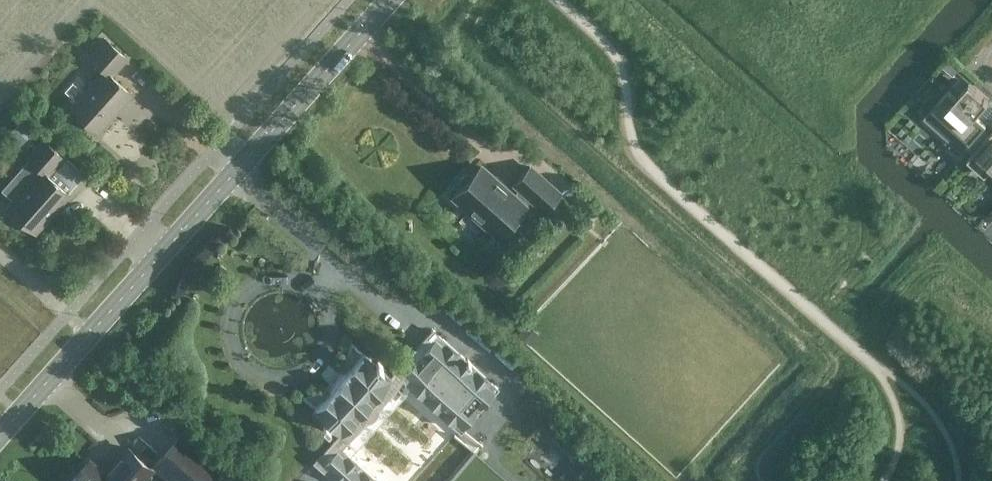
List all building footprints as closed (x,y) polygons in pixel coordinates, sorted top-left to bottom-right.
[(98,131),(131,93),(111,75),(127,57),(106,39),(90,56),(105,70),(72,107),(98,131)] [(944,66),(953,74),(959,67),(950,59),(944,66)] [(989,98),(970,80),(957,95),(950,88),(925,116),(962,149),(966,146),(972,152),(991,131),(984,125),(987,122),(977,112),(989,98)] [(19,147),(35,129),(22,117),(6,136),(19,147)] [(991,131),(972,152),(968,156),(986,173),(991,166),(991,129),(991,131)] [(36,231),(69,194),(49,175),(64,157),(44,139),(28,157),(42,170),(9,207),(36,231)] [(481,166),(472,175),(470,172),(466,173),(460,179),(460,184),(462,186),(454,195),(499,235),(525,206),(525,205),(531,197),(544,209),(559,193),(530,166),(515,183),(520,187),(513,195),(481,166)] [(296,480),(449,480),(481,445),(464,430),(501,388),(434,329),(392,376),(366,358),(316,410),(341,433),(316,460),(296,480)] [(155,463),(175,480),(203,480),(217,465),(182,434),(155,463)] [(71,480),(140,480),(151,468),(129,447),(105,473),(90,460),(71,480)]
